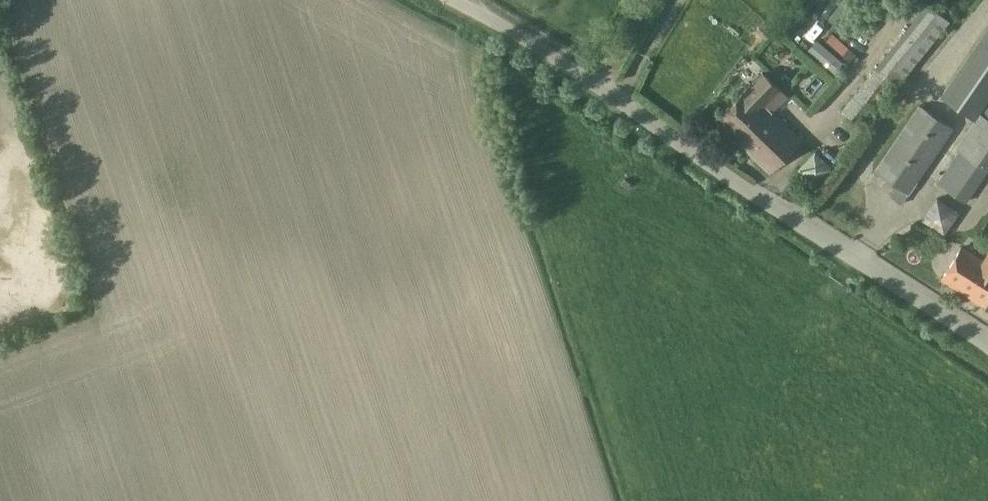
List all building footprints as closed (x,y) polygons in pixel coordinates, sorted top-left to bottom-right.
[(861,125),(948,22),(933,9),(880,71),(877,69),(843,110),(861,125)] [(751,12),(736,28),(755,45),(770,28),(751,12)] [(831,28),(813,47),(839,71),(857,52),(831,28)] [(943,94),(974,116),(987,95),(987,28),(943,94)] [(790,69),(798,58),(787,50),(779,61),(790,69)] [(763,105),(779,90),(762,73),(741,93),(713,123),(729,140),(732,136),(769,173),(801,141),(763,105)] [(819,76),(802,85),(809,96),(825,86),(819,76)] [(987,164),(987,99),(932,181),(962,202),(987,164)] [(902,205),(908,194),(953,128),(919,106),(875,171),(895,185),(889,196),(902,205)] [(796,168),(810,183),(828,165),(814,151),(796,168)] [(937,191),(925,220),(947,230),(960,201),(937,191)] [(987,295),(987,253),(983,262),(962,248),(942,280),(982,304),(987,295)]
